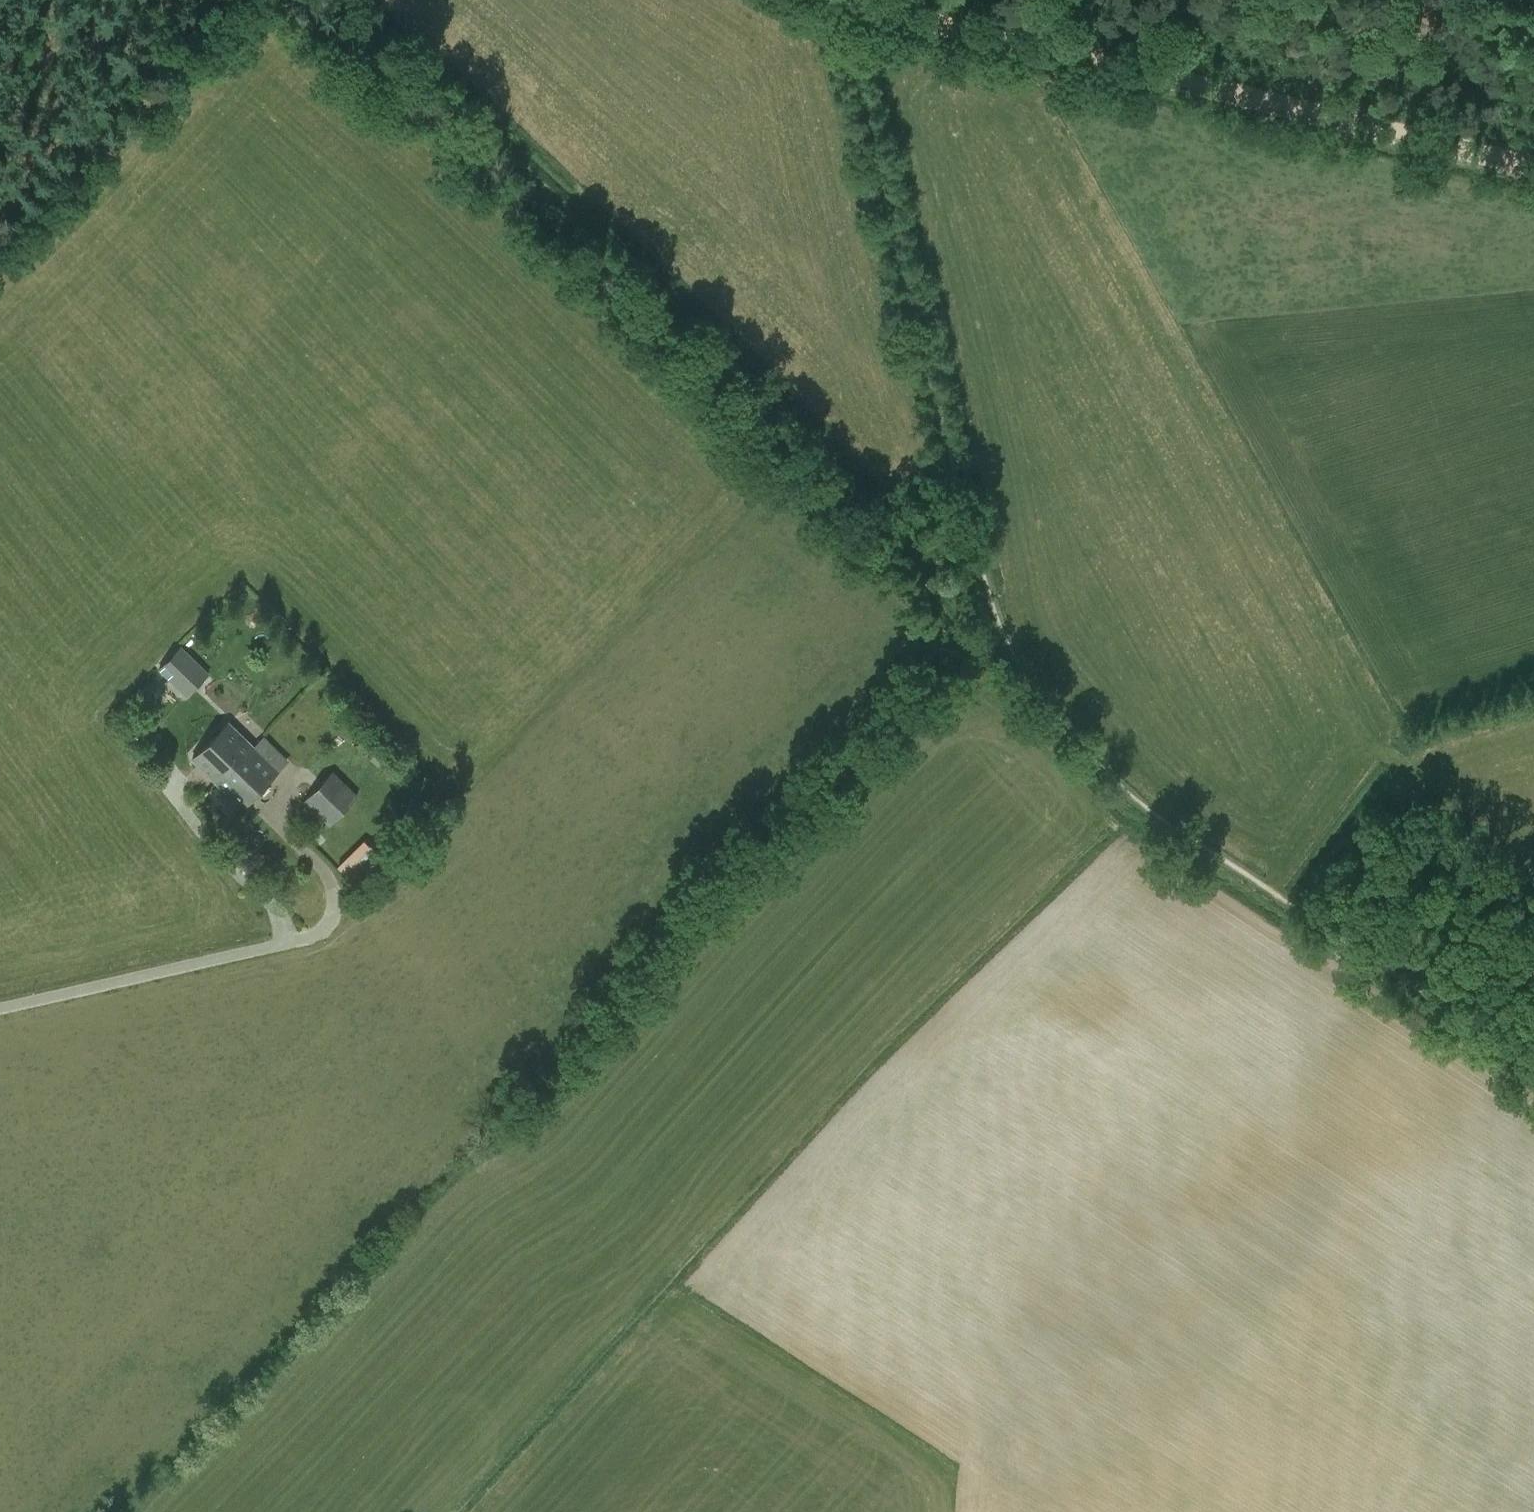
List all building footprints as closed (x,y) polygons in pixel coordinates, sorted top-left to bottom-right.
[(210,672),(181,645),(158,668),(186,696),(210,672)] [(192,759),(217,784),(253,745),(229,722),(192,759)] [(253,745),(217,784),(243,809),(278,771),(253,745)] [(359,799),(363,795),(355,787),(352,790),(334,772),(304,801),(328,824),(356,797),(359,799)] [(383,858),(364,840),(338,865),(357,884),(383,858)]
